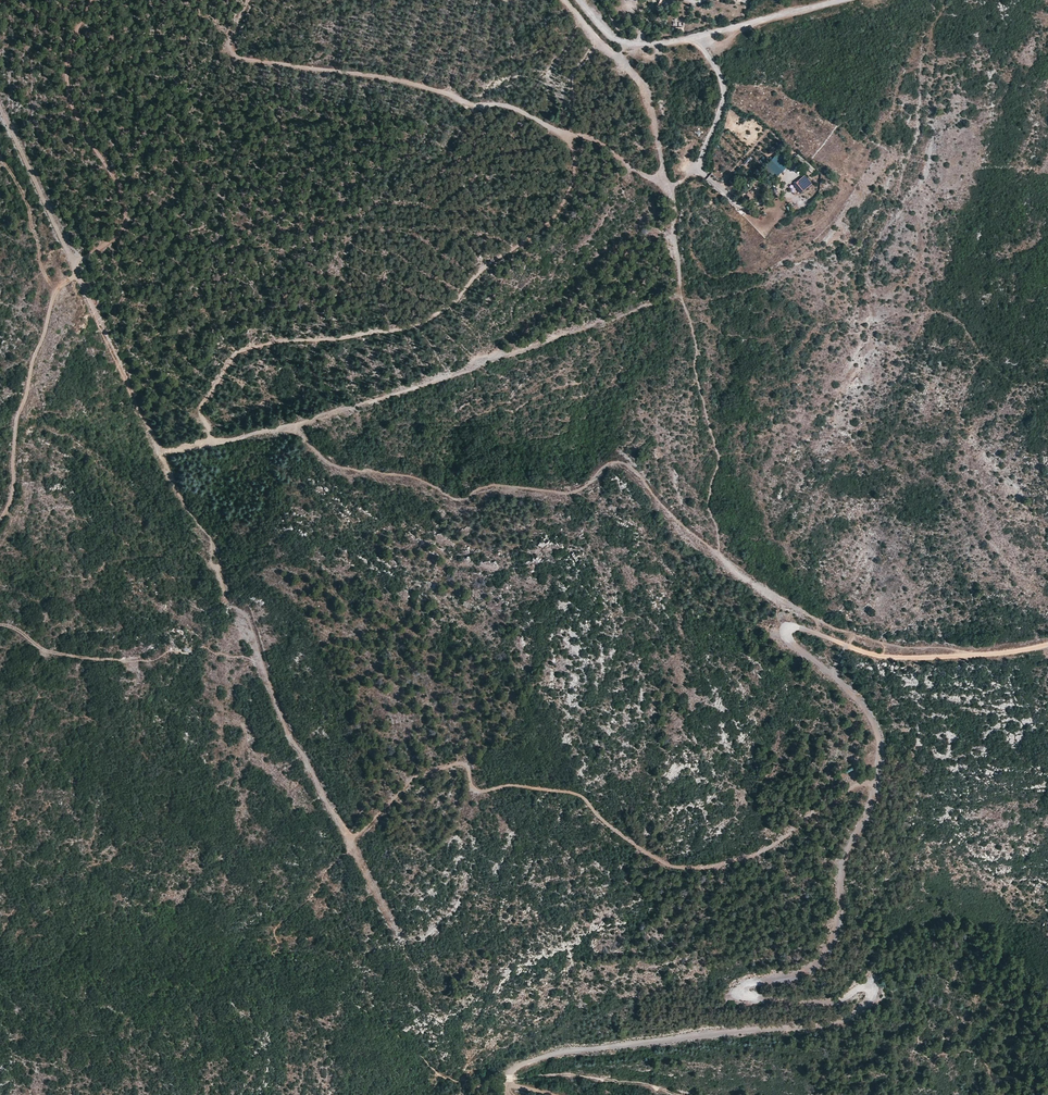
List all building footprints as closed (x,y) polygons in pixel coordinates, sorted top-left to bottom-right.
[(774,153),(769,159),(771,161),(766,167),(777,178),(790,164),(779,154),(777,156),(774,153)] [(749,156),(744,164),(748,166),(753,158),(749,156)] [(710,174),(705,181),(714,187),(719,181),(710,174)] [(801,178),(796,183),(805,192),(815,183),(806,174),(801,178)] [(828,182),(821,188),(825,193),(832,187),(828,182)] [(802,196),(805,192),(796,183),(793,186),(802,196)]
